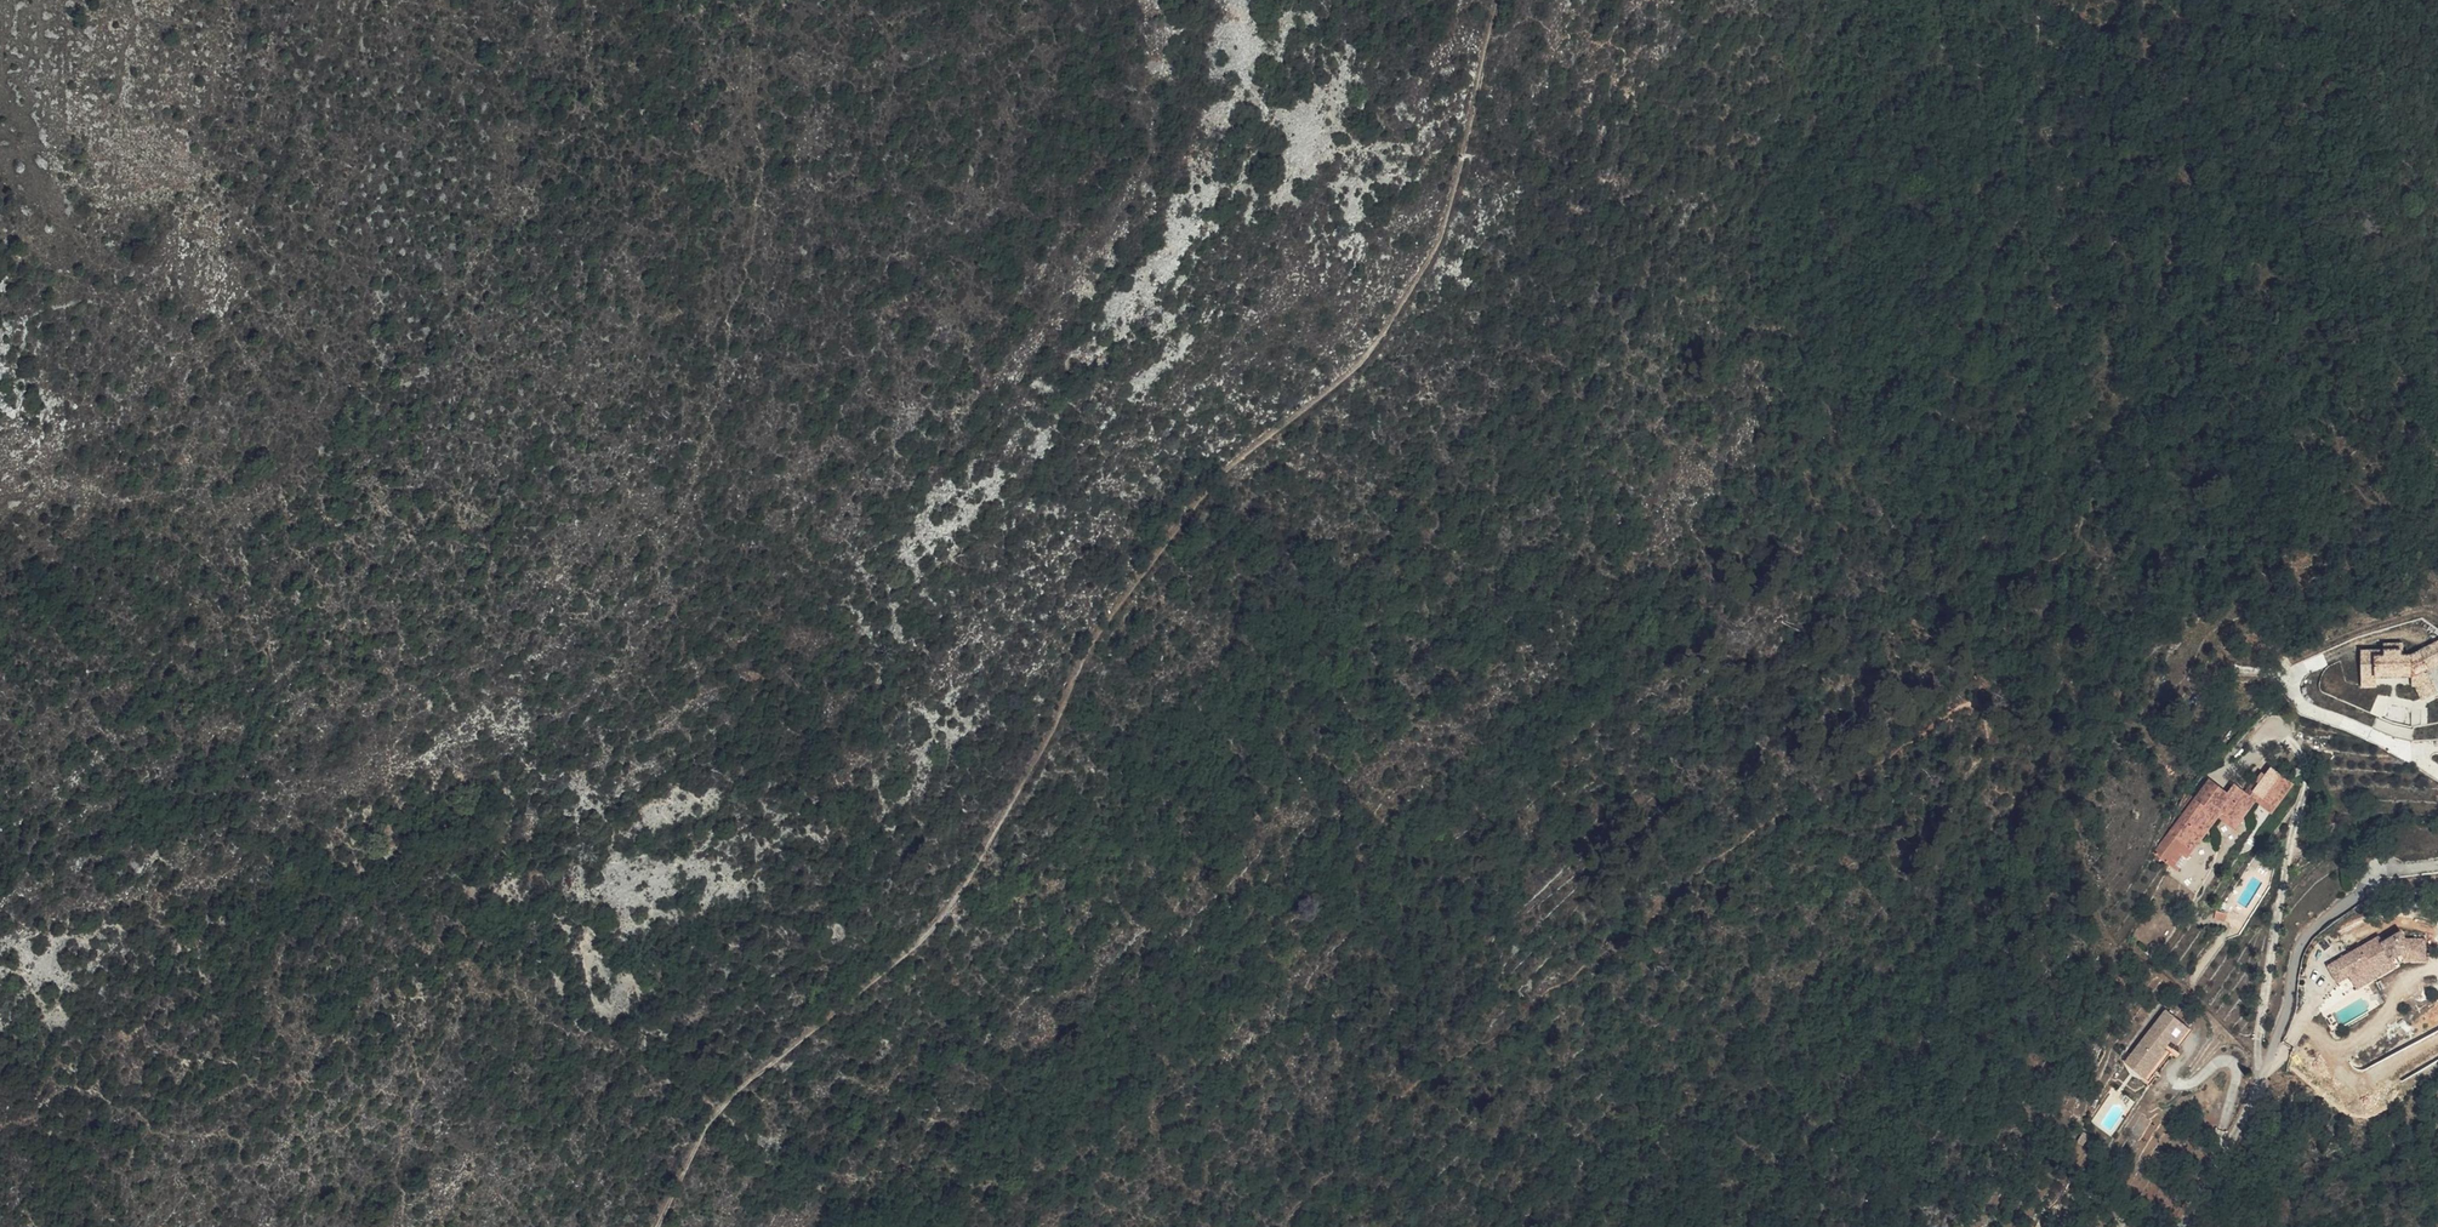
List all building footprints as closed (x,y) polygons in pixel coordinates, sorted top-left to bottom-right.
[(2363,685),(2398,684),(2413,678),(2421,699),(2437,692),(2437,691),(2428,667),(2437,663),(2437,641),(2410,652),(2408,652),(2403,642),(2395,642),(2381,648),(2362,648),(2363,685)] [(2262,764),(2248,781),(2246,784),(2263,798),(2280,777),(2262,764)] [(2154,823),(2153,825),(2171,837),(2202,797),(2223,813),(2240,792),(2230,783),(2221,776),(2213,785),(2194,770),(2179,790),(2154,823)] [(2246,784),(2248,781),(2238,774),(2230,783),(2240,792),(2246,784)] [(2287,783),(2280,777),(2263,798),(2246,784),(2240,792),(2223,813),(2202,797),(2171,837),(2153,825),(2147,831),(2172,849),(2202,811),(2222,824),(2245,797),(2263,810),(2287,783)] [(2369,984),(2402,966),(2423,966),(2423,945),(2402,945),(2398,937),(2379,947),(2370,951),(2360,957),(2358,951),(2325,970),(2334,986),(2345,980),(2361,971),(2369,984)] [(2370,951),(2379,947),(2376,941),(2367,946),(2370,951)] [(2353,994),(2369,984),(2361,971),(2345,980),(2353,994)] [(2180,1023),(2153,1009),(2127,1060),(2150,1072),(2162,1048),(2156,1045),(2160,1036),(2170,1041),(2180,1023)] [(2184,1024),(2180,1023),(2170,1041),(2174,1043),(2184,1024)] [(2150,1072),(2127,1060),(2123,1069),(2150,1083),(2167,1051),(2162,1048),(2150,1072)] [(2093,1152),(2097,1144),(2090,1141),(2086,1149),(2093,1152)]
